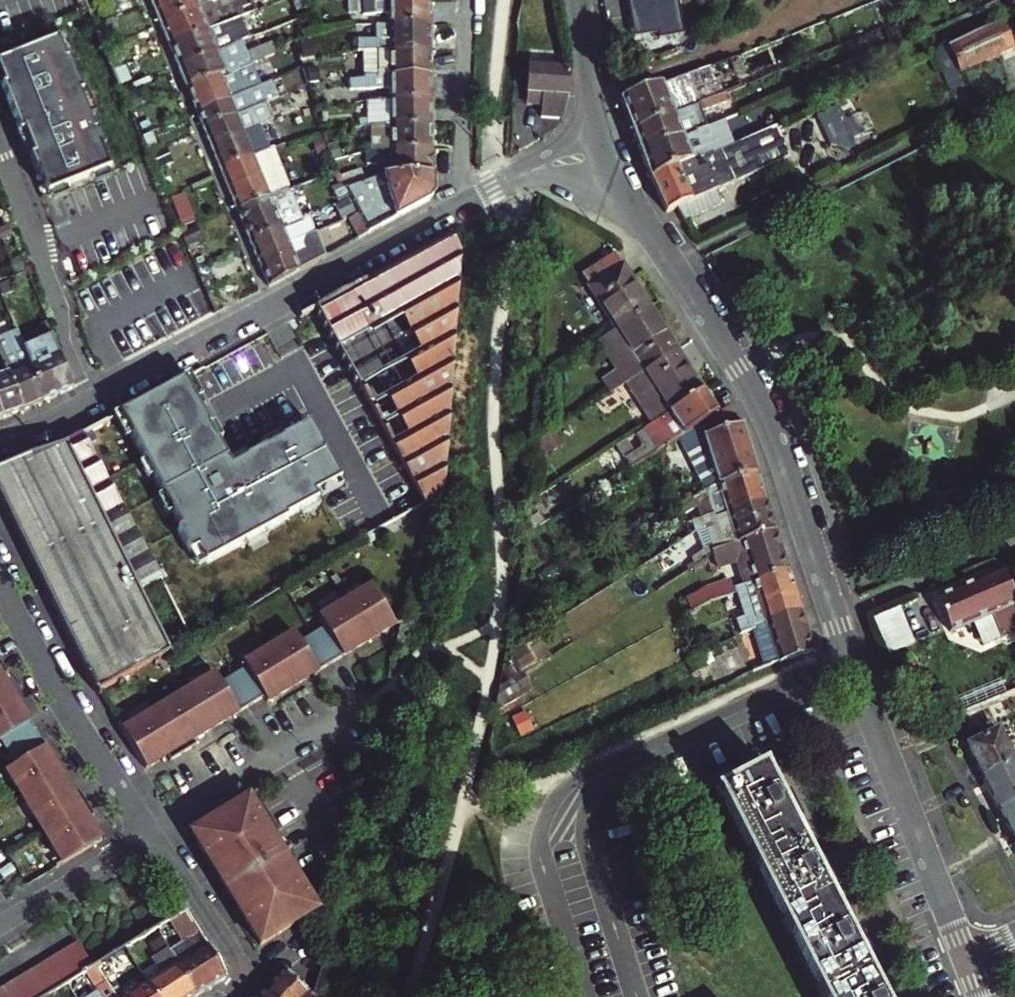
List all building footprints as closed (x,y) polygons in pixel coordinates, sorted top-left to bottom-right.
[(159,21),(200,4),(199,0),(150,0),(159,21)] [(159,21),(168,44),(247,11),(243,0),(233,4),(232,0),(211,0),(200,4),(159,21)] [(370,2),(370,11),(388,11),(388,19),(430,19),(429,0),(360,0),(360,2),(370,2)] [(680,0),(632,0),(638,36),(684,28),(680,0)] [(97,17),(93,7),(88,9),(92,19),(97,17)] [(247,11),(168,44),(178,67),(240,41),(233,25),(250,18),(247,11)] [(378,35),(365,36),(365,46),(430,44),(430,19),(388,19),(378,19),(378,35)] [(960,72),(1014,46),(1003,20),(949,46),(960,72)] [(0,61),(0,76),(3,85),(1,86),(20,132),(24,131),(33,154),(30,156),(37,174),(42,172),(50,193),(107,170),(98,149),(104,147),(97,128),(94,130),(79,93),(82,91),(69,58),(65,59),(57,38),(0,61)] [(122,63),(112,41),(103,45),(112,67),(122,63)] [(178,67),(186,86),(219,73),(223,72),(224,73),(250,63),(249,61),(266,54),(262,44),(245,52),(240,41),(178,67)] [(379,63),(364,63),(365,71),(431,70),(430,44),(365,46),(365,52),(379,52),(379,63)] [(567,116),(569,116),(572,63),(532,62),(531,89),(547,90),(546,103),(546,116),(567,116)] [(123,63),(122,63),(112,67),(119,84),(122,90),(133,85),(123,63)] [(305,80),(300,66),(289,70),(294,81),(296,87),(306,83),(305,80)] [(273,89),(294,81),(289,70),(268,79),(273,89)] [(390,95),(431,94),(431,70),(365,71),(364,82),(389,81),(390,95)] [(219,73),(186,86),(195,109),(260,82),(255,71),(223,83),(219,73)] [(273,89),(268,79),(260,82),(195,109),(202,126),(275,96),(273,89)] [(671,80),(622,100),(624,104),(634,133),(663,120),(655,102),(677,94),(671,80)] [(306,83),(296,87),(300,96),(309,92),(306,83)] [(531,102),(546,103),(547,90),(531,89),(531,102)] [(141,105),(135,91),(124,95),(130,109),(141,105)] [(366,122),(378,121),(391,121),(432,121),(431,94),(390,95),(380,95),(366,95),(366,102),(390,102),(390,112),(366,112),(366,122)] [(279,104),(275,96),(202,126),(220,169),(268,149),(256,119),(271,114),(272,118),(286,113),(282,103),(279,104)] [(863,99),(820,119),(834,150),(878,130),(863,99)] [(390,102),(366,102),(366,112),(390,112),(390,102)] [(699,134),(688,109),(663,120),(634,133),(643,156),(697,134),(699,134)] [(391,121),(378,121),(378,146),(432,145),(432,121),(391,121)] [(327,125),(314,131),(319,143),(331,137),(327,125)] [(154,142),(150,132),(141,136),(145,146),(154,142)] [(680,219),(722,201),(717,189),(775,164),(761,132),(739,141),(711,153),(716,167),(682,180),(677,167),(651,177),(665,211),(675,207),(680,219)] [(649,174),(651,177),(677,167),(711,153),(739,141),(737,135),(721,141),(719,137),(701,144),(697,134),(643,156),(649,174)] [(382,172),(391,170),(399,170),(432,170),(432,145),(378,146),(367,146),(367,152),(382,152),(382,160),(382,172)] [(271,148),(268,149),(220,169),(236,209),(273,194),(275,195),(288,189),(271,148)] [(382,152),(367,152),(367,160),(382,160),(382,152)] [(367,168),(345,172),(349,180),(368,176),(367,168)] [(413,190),(399,190),(399,193),(381,201),(374,183),(391,176),(391,170),(382,172),(368,176),(349,180),(353,191),(359,207),(369,231),(413,207),(413,190)] [(432,170),(399,170),(399,190),(413,190),(413,207),(427,200),(433,189),(432,170)] [(176,187),(171,174),(159,179),(164,192),(176,187)] [(273,194),(236,209),(249,240),(282,226),(292,221),(300,217),(288,189),(275,195),(273,194)] [(359,207),(345,213),(354,239),(358,237),(369,231),(359,207)] [(282,226),(249,240),(260,268),(292,254),(304,249),(298,237),(292,221),(282,226)] [(181,233),(186,245),(197,240),(192,227),(181,231),(181,233)] [(268,285),(323,256),(312,231),(298,237),(304,249),(292,254),(260,268),(268,285)] [(392,262),(314,305),(336,345),(400,309),(458,276),(460,253),(448,231),(436,237),(392,262)] [(581,275),(618,330),(652,310),(615,253),(581,275)] [(393,441),(426,500),(441,490),(458,276),(400,309),(422,347),(407,356),(418,376),(387,392),(409,431),(393,441)] [(605,376),(614,390),(632,379),(678,350),(652,310),(618,330),(601,341),(619,367),(605,376)] [(2,360),(22,406),(44,397),(20,341),(13,325),(0,331),(0,356),(2,360)] [(50,329),(20,341),(44,397),(73,384),(50,329)] [(678,350),(632,379),(658,419),(704,390),(678,350)] [(2,360),(0,361),(0,407),(3,414),(22,406),(2,360)] [(184,377),(120,412),(181,525),(177,527),(190,550),(198,546),(206,560),(287,515),(286,513),(317,496),(313,490),(340,476),(308,419),(281,435),(282,436),(265,445),(264,444),(246,454),(246,455),(231,463),(217,438),(216,438),(208,424),(209,423),(184,377)] [(687,433),(719,413),(704,390),(658,419),(645,427),(660,451),(669,444),(674,441),(687,433)] [(719,413),(687,433),(698,466),(750,450),(741,420),(740,420),(731,405),(719,413)] [(0,465),(0,491),(98,690),(167,645),(136,585),(158,573),(87,443),(96,439),(90,428),(68,440),(27,455),(0,465)] [(678,447),(674,441),(669,444),(673,450),(678,447)] [(694,499),(708,490),(719,483),(757,471),(750,450),(698,466),(703,478),(687,488),(694,499)] [(719,519),(731,515),(730,512),(766,500),(757,471),(719,483),(708,490),(715,509),(719,519)] [(727,540),(737,537),(739,540),(775,528),(766,500),(730,512),(731,515),(719,519),(718,519),(727,540)] [(722,594),(736,589),(735,585),(788,568),(775,528),(739,540),(737,537),(727,540),(706,547),(707,550),(722,594)] [(754,625),(801,609),(788,568),(735,585),(736,589),(747,615),(737,619),(742,633),(755,627),(754,625)] [(950,635),(970,627),(980,649),(1014,634),(1014,604),(1000,571),(935,601),(950,635)] [(190,684),(155,704),(121,724),(144,763),(165,751),(168,756),(181,748),(195,741),(192,735),(213,723),(246,704),(259,696),(262,702),(288,686),(326,664),(364,642),(391,627),(368,587),(341,603),(315,618),(321,627),(309,634),(296,641),(291,632),(265,647),(239,662),(241,667),(229,674),(217,681),(211,672),(190,684)] [(878,613),(887,651),(915,645),(906,606),(878,613)] [(734,637),(750,671),(779,658),(780,661),(814,650),(801,609),(754,625),(755,627),(742,633),(734,637)] [(0,737),(16,762),(7,768),(63,860),(102,837),(90,816),(95,813),(78,785),(73,789),(4,673),(9,670),(0,655),(0,737)] [(525,676),(504,688),(512,702),(533,689),(525,676)] [(1014,760),(1000,731),(970,747),(985,776),(1014,760)] [(985,776),(1000,806),(1014,798),(1014,761),(1014,760),(985,776)] [(860,948),(853,936),(864,931),(856,917),(846,922),(825,882),(819,869),(829,864),(822,851),(812,856),(791,816),(784,804),(794,799),(787,785),(777,791),(763,763),(716,787),(826,996),(898,996),(892,985),(882,991),(860,948)] [(246,793),(188,829),(212,867),(213,866),(218,874),(219,877),(220,881),(222,884),(223,885),(224,887),(226,889),(228,892),(230,894),(235,902),(234,903),(257,942),(315,906),(298,878),(246,793)] [(1000,806),(1014,835),(1014,798),(1000,806)] [(784,804),(791,816),(801,811),(794,799),(784,804)] [(829,864),(819,869),(825,882),(835,876),(829,864)] [(185,912),(168,920),(182,942),(197,932),(185,912)] [(864,931),(853,936),(860,948),(870,943),(864,931)] [(182,942),(167,948),(194,994),(214,981),(205,967),(215,961),(197,932),(182,942)] [(0,989),(0,996),(42,996),(48,993),(66,982),(81,973),(92,966),(77,942),(0,989)] [(125,946),(113,954),(119,964),(131,956),(125,946)] [(146,981),(156,996),(189,996),(194,994),(167,948),(155,955),(163,970),(146,981)] [(117,996),(156,996),(146,981),(131,956),(119,964),(113,954),(102,960),(112,976),(106,980),(117,996)] [(102,960),(96,964),(99,968),(106,980),(112,976),(102,960)] [(215,961),(205,967),(214,981),(224,975),(215,961)] [(325,961),(325,962),(314,996),(340,996),(350,968),(325,961)] [(282,970),(255,996),(310,996),(282,970)] [(106,980),(95,987),(97,990),(87,996),(117,996),(106,980)]
